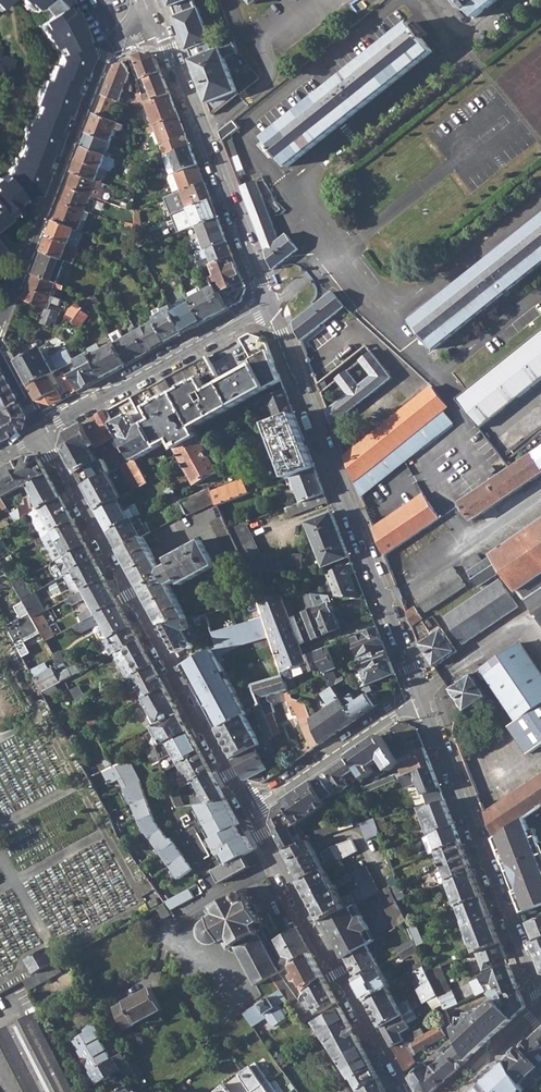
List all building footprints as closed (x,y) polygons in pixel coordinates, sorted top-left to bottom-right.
[(37,2),(46,12),(61,2),(65,0),(40,0),(37,2)] [(209,104),(238,93),(225,59),(238,53),(232,37),(225,39),(228,47),(214,53),(210,43),(212,42),(198,8),(197,9),(193,0),(168,0),(171,8),(173,7),(177,17),(175,18),(182,34),(188,51),(190,50),(194,61),(192,61),(209,104)] [(474,18),(497,0),(459,0),(474,18)] [(12,209),(11,207),(20,200),(22,202),(31,195),(35,197),(89,54),(84,41),(82,42),(79,34),(81,33),(72,10),(61,2),(46,12),(38,19),(49,48),(53,46),(58,59),(55,66),(51,65),(45,81),(42,80),(33,104),(36,105),(31,120),(27,119),(18,143),(21,144),(16,159),(12,157),(6,173),(0,176),(0,219),(12,209)] [(263,139),(286,168),(429,53),(431,52),(408,24),(263,139)] [(136,56),(145,78),(146,78),(162,73),(156,59),(143,53),(136,56)] [(8,76),(14,60),(0,54),(0,73),(8,76)] [(123,60),(115,64),(130,70),(130,69),(123,60)] [(118,101),(130,70),(115,64),(103,94),(114,99),(118,101)] [(152,92),(143,95),(146,103),(170,94),(162,73),(146,78),(152,92)] [(132,102),(134,107),(146,103),(143,95),(141,91),(137,92),(138,100),(132,102)] [(98,108),(109,112),(114,99),(103,94),(98,108)] [(170,94),(146,103),(156,127),(179,117),(170,94)] [(89,132),(112,141),(117,128),(122,130),(124,125),(96,113),(89,132)] [(157,132),(167,156),(168,155),(171,154),(191,146),(179,117),(156,127),(149,129),(151,134),(157,132)] [(220,132),(223,141),(240,127),(234,120),(220,132)] [(107,155),(112,157),(113,153),(108,151),(112,141),(89,132),(84,146),(107,155)] [(101,168),(107,155),(84,146),(79,159),(101,168)] [(167,156),(165,156),(172,174),(175,173),(198,164),(191,146),(171,154),(168,155),(167,156)] [(74,171),(102,182),(104,178),(98,176),(101,168),(79,159),(74,171)] [(170,182),(175,193),(182,191),(204,182),(198,164),(175,173),(172,174),(152,182),(154,188),(170,182)] [(91,195),(97,197),(102,182),(74,171),(69,186),(91,195)] [(271,264),(273,269),(280,264),(298,249),(286,234),(278,240),(256,181),(241,187),(271,264)] [(175,193),(172,195),(176,205),(186,201),(189,209),(211,200),(204,182),(182,191),(175,193)] [(63,201),(85,210),(91,195),(69,186),(63,201)] [(189,209),(195,226),(198,225),(218,217),(211,200),(189,209)] [(56,221),(78,230),(85,210),(63,201),(56,221)] [(198,225),(207,250),(228,241),(218,217),(198,225)] [(433,350),(540,264),(540,217),(409,322),(433,350)] [(135,218),(136,229),(144,226),(141,218),(135,218)] [(50,236),(70,244),(73,236),(77,238),(80,230),(78,230),(56,221),(55,222),(50,236)] [(176,228),(178,233),(186,230),(184,224),(176,228)] [(70,244),(50,236),(44,251),(68,259),(75,262),(80,250),(70,246),(70,244)] [(228,241),(207,250),(210,257),(200,261),(203,268),(206,267),(234,256),(228,241)] [(197,253),(200,261),(210,257),(207,250),(197,253)] [(36,274),(58,283),(68,259),(44,251),(36,274)] [(206,267),(217,286),(221,292),(229,307),(242,301),(247,289),(234,256),(206,267)] [(31,287),(52,295),(56,286),(64,290),(66,286),(58,283),(36,274),(31,287)] [(205,292),(216,315),(229,307),(221,292),(217,286),(205,292)] [(26,300),(47,308),(52,295),(31,287),(26,300)] [(194,302),(204,321),(216,315),(205,292),(192,299),(194,302)] [(294,322),(301,341),(344,306),(332,292),(314,306),(311,309),(294,322)] [(170,306),(184,332),(204,321),(194,302),(188,305),(185,299),(170,306)] [(70,317),(73,322),(83,310),(84,307),(72,303),(67,316),(70,317)] [(158,321),(169,341),(184,332),(170,306),(162,309),(164,314),(157,318),(158,321)] [(52,322),(57,324),(61,314),(47,308),(42,323),(50,325),(52,322)] [(73,322),(77,330),(89,315),(83,310),(73,322)] [(67,316),(61,314),(57,324),(63,326),(67,316)] [(138,332),(149,352),(169,341),(158,321),(138,332)] [(475,425),(540,372),(540,329),(454,399),(475,425)] [(116,343),(127,363),(149,352),(138,332),(116,343)] [(255,365),(267,388),(281,380),(265,339),(249,334),(240,338),(255,365)] [(92,357),(103,377),(127,363),(116,343),(92,357)] [(17,362),(31,386),(49,376),(50,375),(55,373),(41,349),(17,362)] [(328,411),(333,424),(392,377),(371,352),(360,361),(371,376),(359,386),(347,371),(336,380),(347,395),(328,411)] [(78,389),(79,390),(103,377),(92,357),(90,353),(78,360),(82,368),(77,370),(78,372),(71,376),(78,389)] [(167,379),(195,427),(196,427),(235,405),(222,381),(208,356),(167,379)] [(222,381),(235,405),(264,390),(267,388),(255,365),(222,381)] [(55,373),(50,375),(55,386),(60,383),(55,373)] [(39,401),(52,405),(63,399),(55,386),(50,375),(49,376),(31,386),(39,401)] [(65,379),(72,392),(78,389),(71,376),(65,379)] [(133,398),(141,412),(148,409),(154,420),(147,424),(160,446),(173,439),(198,484),(221,471),(217,464),(220,462),(218,457),(214,459),(196,427),(195,427),(167,379),(133,398)] [(345,455),(354,479),(438,412),(447,405),(440,396),(432,386),(345,455)] [(267,395),(276,420),(294,413),(285,388),(267,395)] [(11,428),(15,415),(14,414),(0,389),(0,434),(11,428)] [(135,459),(136,460),(160,446),(147,424),(141,412),(133,398),(109,411),(127,443),(135,459)] [(99,420),(87,426),(97,445),(98,447),(114,438),(119,448),(127,443),(109,411),(98,417),(99,420)] [(354,479),(360,494),(441,430),(448,425),(438,412),(354,479)] [(268,423),(288,477),(291,475),(315,466),(294,413),(276,420),(268,423)] [(224,426),(231,438),(240,434),(232,421),(224,426)] [(93,448),(97,445),(87,426),(86,424),(69,433),(64,446),(79,474),(100,462),(93,448)] [(216,431),(222,441),(231,438),(224,426),(216,431)] [(479,448),(492,466),(502,458),(488,441),(479,448)] [(457,499),(467,515),(469,517),(540,468),(540,443),(466,493),(457,499)] [(25,486),(28,484),(49,474),(41,460),(27,456),(13,463),(23,482),(25,486)] [(121,466),(134,490),(148,483),(136,460),(135,459),(121,466)] [(170,463),(173,469),(181,465),(178,459),(170,463)] [(6,501),(9,499),(7,495),(21,488),(23,482),(13,463),(0,470),(0,490),(6,501)] [(291,475),(301,501),(324,491),(315,466),(291,475)] [(85,486),(98,509),(118,499),(122,497),(109,473),(91,482),(85,486)] [(35,506),(37,510),(40,508),(61,497),(60,495),(49,474),(28,484),(33,495),(38,504),(35,506)] [(245,478),(253,491),(260,489),(254,475),(245,478)] [(85,486),(91,482),(89,477),(83,480),(85,486)] [(217,502),(218,506),(253,491),(245,478),(212,492),(217,502)] [(181,503),(188,517),(217,502),(212,492),(210,488),(181,503)] [(9,507),(6,501),(0,490),(0,512),(9,507)] [(285,507),(289,516),(328,501),(324,491),(301,501),(285,507)] [(436,514),(423,494),(390,515),(404,535),(436,514)] [(61,497),(40,508),(37,510),(33,512),(31,513),(44,537),(53,532),(75,521),(61,497)] [(98,509),(110,531),(129,521),(118,499),(98,509)] [(12,512),(17,521),(24,517),(21,508),(12,512)] [(307,522),(324,566),(350,557),(333,512),(307,522)] [(390,515),(381,522),(395,542),(404,535),(390,515)] [(224,517),(213,522),(229,558),(240,553),(230,530),(224,517)] [(129,521),(110,531),(120,549),(142,538),(143,537),(152,532),(147,522),(144,524),(141,518),(134,522),(132,520),(129,521)] [(517,588),(540,572),(540,518),(492,551),(490,547),(484,551),(487,554),(480,559),(475,551),(461,561),(476,583),(502,566),(517,588)] [(0,524),(0,530),(11,524),(8,519),(0,524)] [(53,532),(44,537),(57,561),(66,556),(87,544),(75,522),(75,521),(53,532)] [(382,550),(395,542),(381,522),(373,527),(382,550)] [(260,570),(302,571),(301,555),(260,554),(246,523),(230,530),(240,553),(248,570),(260,570)] [(120,549),(161,625),(188,618),(169,584),(178,579),(181,585),(216,566),(202,540),(171,556),(170,564),(161,569),(143,537),(142,538),(120,549)] [(52,568),(59,579),(60,578),(64,576),(74,571),(95,559),(87,544),(66,556),(57,561),(54,563),(52,568)] [(3,559),(8,557),(4,548),(0,550),(0,554),(3,559)] [(85,591),(107,579),(95,559),(74,571),(75,574),(66,579),(72,591),(75,592),(82,588),(84,591),(85,591)] [(352,562),(327,572),(336,595),(351,596),(360,597),(351,574),(356,572),(352,562)] [(34,573),(36,577),(50,569),(48,566),(34,573)] [(412,593),(425,611),(464,584),(452,566),(412,593)] [(260,570),(248,570),(261,599),(278,596),(275,587),(267,589),(260,570)] [(74,571),(64,576),(66,579),(75,574),(74,571)] [(12,575),(17,584),(22,580),(17,572),(12,575)] [(540,623),(540,572),(517,588),(540,623)] [(443,613),(461,641),(516,604),(498,577),(443,613)] [(36,592),(44,587),(40,579),(32,584),(34,588),(32,589),(26,578),(22,580),(17,584),(25,598),(36,592)] [(77,595),(57,605),(60,610),(67,606),(66,605),(69,603),(70,604),(74,603),(74,604),(88,597),(94,608),(81,615),(84,621),(97,614),(119,602),(107,579),(85,591),(84,591),(77,595)] [(32,612),(35,617),(43,612),(47,611),(36,592),(25,598),(32,612)] [(327,634),(312,594),(305,593),(307,603),(312,611),(305,613),(306,614),(293,619),(301,644),(327,634)] [(312,594),(327,634),(341,628),(332,602),(324,605),(320,594),(312,594)] [(284,678),(286,682),(322,667),(316,653),(306,657),(301,644),(293,619),(285,595),(278,596),(261,599),(258,599),(284,678)] [(360,597),(351,596),(350,606),(369,607),(365,597),(360,597)] [(183,666),(204,704),(220,696),(220,695),(238,690),(256,686),(284,678),(258,599),(240,604),(258,660),(236,666),(230,655),(220,661),(213,649),(183,666)] [(87,641),(90,648),(105,640),(132,626),(119,602),(97,614),(107,633),(97,635),(87,641)] [(406,613),(411,625),(422,617),(415,607),(406,613)] [(32,612),(8,626),(18,644),(42,630),(35,617),(32,612)] [(56,636),(43,612),(35,617),(42,630),(48,640),(53,638),(56,636)] [(161,625),(176,653),(187,647),(191,649),(191,642),(199,638),(192,625),(190,627),(188,618),(161,625)] [(413,631),(417,640),(436,627),(432,621),(427,625),(426,623),(413,631)] [(132,626),(105,640),(113,655),(115,654),(118,652),(125,648),(140,640),(132,626)] [(353,638),(360,656),(364,654),(384,646),(378,628),(353,638)] [(418,643),(434,666),(456,651),(441,628),(418,643)] [(48,640),(60,664),(66,661),(53,638),(48,640)] [(128,677),(153,664),(140,640),(125,648),(118,652),(115,654),(118,665),(121,665),(128,677)] [(536,750),(540,747),(540,675),(519,642),(477,671),(479,675),(484,672),(536,750)] [(367,662),(370,669),(390,661),(384,646),(364,654),(360,656),(354,658),(356,664),(357,666),(367,662)] [(322,667),(331,688),(333,687),(338,684),(343,681),(341,675),(336,677),(333,670),(337,668),(329,648),(316,653),(322,667)] [(83,657),(84,665),(87,669),(95,665),(89,654),(83,657)] [(370,669),(353,675),(362,687),(395,673),(390,661),(370,669)] [(139,690),(145,700),(153,663),(153,664),(128,677),(125,679),(126,682),(133,693),(139,690)] [(145,700),(158,725),(180,714),(153,663),(145,700)] [(45,692),(82,672),(79,668),(70,672),(68,671),(58,676),(53,668),(37,676),(45,692)] [(464,710),(477,701),(486,695),(471,673),(449,689),(464,710)] [(271,726),(276,737),(281,734),(273,714),(275,713),(272,703),(268,701),(266,697),(284,692),(288,706),(293,704),(303,729),(312,749),(320,743),(311,719),(305,703),(291,698),(286,682),(284,678),(256,686),(263,704),(271,726)] [(256,686),(238,690),(250,714),(256,712),(254,707),(263,704),(256,686)] [(321,711),(335,733),(356,719),(344,702),(333,687),(331,688),(322,694),(330,705),(321,711)] [(71,690),(78,703),(84,701),(76,688),(71,690)] [(344,702),(356,719),(375,706),(366,694),(355,702),(351,697),(344,702)] [(489,699),(486,695),(477,701),(480,706),(489,699)] [(224,703),(220,696),(204,704),(209,712),(224,703)] [(254,707),(256,712),(265,735),(257,739),(245,717),(239,720),(218,730),(233,758),(271,739),(276,737),(271,726),(263,704),(254,707)] [(211,717),(218,730),(239,720),(235,712),(232,713),(230,710),(218,716),(217,714),(211,717)] [(311,719),(320,743),(335,733),(321,711),(311,719)] [(154,727),(164,745),(168,742),(190,730),(180,714),(158,725),(154,727)] [(88,721),(93,729),(98,726),(93,718),(88,721)] [(424,748),(416,727),(400,722),(389,729),(400,739),(389,747),(397,759),(424,748)] [(145,731),(155,749),(156,748),(162,745),(164,745),(154,727),(145,731)] [(174,755),(161,760),(161,761),(165,771),(174,766),(179,764),(202,752),(190,730),(168,742),(174,755)] [(381,735),(350,756),(365,777),(373,772),(376,777),(385,771),(378,761),(382,758),(390,770),(391,769),(395,774),(362,786),(364,792),(401,777),(407,775),(399,762),(397,759),(389,747),(381,735)] [(274,745),(271,739),(233,758),(245,780),(262,783),(265,781),(257,775),(262,773),(268,770),(262,759),(259,753),(270,747),(274,745)] [(273,753),(270,747),(259,753),(262,759),(273,753)] [(424,748),(397,759),(399,762),(407,775),(431,766),(424,748)] [(202,752),(179,764),(185,774),(177,778),(182,787),(192,782),(212,771),(202,752)] [(356,769),(350,756),(313,781),(324,800),(332,795),(332,796),(339,792),(339,793),(350,786),(344,777),(356,769)] [(140,777),(131,759),(104,771),(110,784),(120,780),(123,785),(140,777)] [(176,770),(174,766),(165,771),(172,792),(178,789),(180,788),(173,772),(176,770)] [(407,775),(401,777),(407,792),(417,788),(416,786),(419,785),(428,806),(445,802),(431,766),(407,775)] [(194,799),(198,805),(228,801),(212,771),(192,782),(194,787),(197,785),(203,795),(194,799)] [(485,812),(484,812),(495,838),(525,818),(540,807),(540,772),(485,812)] [(266,780),(262,773),(257,775),(265,781),(266,780)] [(146,793),(140,777),(123,785),(131,799),(146,793)] [(324,800),(313,781),(284,801),(297,824),(326,804),(324,800)] [(177,807),(184,806),(178,789),(172,792),(177,807)] [(152,809),(146,793),(131,799),(137,815),(152,809)] [(241,824),(228,801),(198,805),(215,837),(211,840),(220,856),(224,854),(229,863),(214,871),(221,883),(252,867),(246,855),(255,850),(255,849),(248,836),(244,838),(237,826),(241,824)] [(284,801),(274,808),(270,823),(285,851),(300,846),(294,836),(298,833),(294,825),(297,824),(284,801)] [(428,806),(418,808),(429,834),(454,824),(445,802),(428,806)] [(155,819),(152,809),(137,815),(142,827),(148,835),(161,827),(155,819)] [(343,829),(360,823),(357,815),(352,817),(352,816),(336,822),(337,824),(340,830),(343,829)] [(374,818),(360,823),(366,839),(381,834),(374,818)] [(524,913),(538,908),(540,906),(540,844),(538,836),(533,838),(525,818),(495,838),(524,913)] [(337,824),(314,833),(317,839),(340,830),(337,824)] [(429,834),(422,837),(429,855),(437,851),(461,842),(454,824),(429,834)] [(170,840),(161,827),(148,835),(160,852),(175,842),(172,839),(170,840)] [(285,851),(303,882),(326,870),(346,859),(345,858),(358,852),(352,841),(331,847),(321,853),(325,860),(321,862),(310,842),(300,846),(285,851)] [(186,856),(175,842),(160,852),(171,866),(186,856)] [(461,842),(437,851),(449,880),(472,871),(461,842)] [(195,869),(186,856),(171,866),(181,880),(195,869)] [(367,866),(353,873),(366,898),(378,892),(380,891),(367,866)] [(303,882),(324,921),(347,909),(337,890),(339,889),(336,884),(334,886),(326,870),(303,882)] [(472,871),(449,880),(459,906),(482,897),(472,871)] [(199,885),(167,903),(172,911),(204,893),(199,885)] [(380,891),(378,892),(395,928),(406,921),(397,901),(390,885),(380,891)] [(235,948),(260,933),(263,931),(261,928),(258,929),(256,925),(261,922),(262,925),(265,923),(263,921),(265,920),(264,917),(262,918),(251,900),(253,898),(252,896),(249,897),(246,892),(249,891),(248,889),(246,890),(245,888),(242,889),(243,891),(239,893),(238,892),(234,893),(236,895),(217,905),(216,903),(213,904),(214,907),(206,911),(212,920),(206,924),(203,930),(202,934),(202,940),(204,944),(209,947),(213,949),(224,947),(228,952),(235,948)] [(482,897),(459,906),(464,918),(457,920),(460,927),(464,925),(465,928),(466,927),(491,918),(482,897)] [(158,900),(149,905),(153,910),(161,905),(158,900)] [(158,909),(163,919),(171,914),(166,904),(158,909)] [(324,921),(344,959),(367,946),(375,940),(355,904),(347,909),(324,921)] [(538,908),(524,913),(525,916),(539,911),(538,908)] [(500,943),(491,918),(466,927),(469,936),(468,936),(471,945),(472,944),(476,953),(476,952),(500,943)] [(528,923),(536,942),(540,940),(540,918),(528,923)] [(405,927),(411,939),(418,936),(412,924),(405,927)] [(273,944),(286,968),(290,966),(312,953),(298,928),(274,941),(275,943),(273,944)] [(260,933),(235,948),(257,988),(273,980),(281,974),(280,973),(268,946),(270,944),(266,936),(263,938),(260,933)] [(422,945),(418,936),(411,939),(414,944),(415,948),(422,945)] [(500,943),(476,952),(484,970),(492,966),(490,961),(505,955),(500,943)] [(398,954),(402,960),(417,950),(415,948),(414,944),(398,954)] [(379,966),(367,946),(344,959),(356,980),(379,966)] [(28,959),(37,974),(59,962),(50,947),(49,948),(28,959)] [(290,966),(302,988),(325,977),(312,953),(290,966)] [(464,957),(456,960),(458,966),(467,963),(464,957)] [(408,969),(411,975),(424,967),(424,966),(422,961),(408,969)] [(59,962),(37,974),(42,983),(63,971),(59,962)] [(424,967),(427,972),(433,970),(430,963),(424,966),(424,967)] [(509,965),(470,982),(476,995),(486,991),(513,1018),(525,1006),(509,965)] [(356,980),(367,1001),(391,986),(379,966),(356,980)] [(427,972),(424,967),(411,975),(423,1002),(437,994),(427,972)] [(438,997),(451,991),(440,967),(433,970),(427,972),(437,994),(438,997)] [(30,990),(42,983),(37,974),(24,981),(30,990)] [(296,993),(281,974),(273,980),(282,990),(289,1000),(291,1002),(298,997),(296,993)] [(298,997),(311,1017),(319,1012),(322,1011),(339,1002),(325,977),(302,988),(297,991),(296,993),(298,997)] [(381,1027),(421,1004),(418,998),(409,1003),(408,1001),(398,1007),(395,1001),(397,999),(395,997),(394,998),(391,994),(406,985),(403,979),(391,986),(367,1001),(381,1027)] [(139,1021),(144,1031),(164,1020),(159,1010),(162,1008),(150,987),(134,996),(114,1007),(125,1028),(139,1021)] [(289,1000),(282,990),(277,994),(245,1013),(254,1026),(267,1018),(272,1025),(276,1026),(288,1019),(280,1006),(289,1000)] [(438,997),(444,1009),(457,1003),(451,991),(438,997)] [(445,1012),(454,1030),(467,1060),(513,1018),(486,991),(476,995),(457,1003),(444,1009),(445,1012)] [(437,1006),(441,1014),(445,1012),(444,1009),(438,997),(437,994),(423,1002),(421,1004),(381,1027),(406,1072),(417,1062),(401,1033),(410,1027),(408,1023),(437,1006)] [(341,1006),(322,1017),(315,1022),(346,1069),(368,1056),(352,1026),(341,1006)] [(0,1033),(0,1089),(2,1091),(87,1091),(79,1077),(81,1076),(43,1012),(0,1033)] [(311,1017),(315,1022),(322,1017),(321,1015),(319,1012),(311,1017)] [(441,1014),(449,1033),(454,1030),(445,1012),(441,1014)] [(108,1022),(114,1034),(120,1030),(114,1019),(108,1022)] [(409,1036),(417,1051),(445,1035),(440,1026),(425,1035),(421,1029),(409,1036)] [(74,1039),(79,1049),(101,1037),(95,1027),(74,1039)] [(454,1030),(449,1033),(453,1041),(442,1052),(441,1054),(445,1058),(442,1061),(436,1054),(410,1078),(417,1091),(433,1091),(467,1060),(454,1030)] [(535,1033),(521,1046),(540,1068),(540,1040),(535,1033)] [(113,1058),(101,1037),(79,1049),(92,1070),(113,1058)] [(305,1053),(312,1063),(328,1052),(320,1042),(305,1053)] [(520,1082),(531,1072),(533,1076),(540,1069),(540,1068),(521,1046),(506,1060),(520,1082)] [(92,1070),(99,1083),(121,1071),(125,1077),(135,1072),(124,1052),(113,1058),(92,1070)] [(346,1069),(360,1090),(381,1078),(368,1056),(346,1069)] [(252,1090),(269,1078),(255,1059),(238,1070),(252,1090)] [(520,1082),(506,1060),(472,1091),(527,1091),(520,1082)] [(136,1074),(144,1088),(149,1086),(141,1071),(136,1074)] [(252,1090),(253,1091),(278,1091),(269,1078),(252,1090)] [(361,1091),(388,1091),(381,1078),(360,1090),(361,1091)] [(222,1081),(209,1091),(231,1091),(222,1081)]
